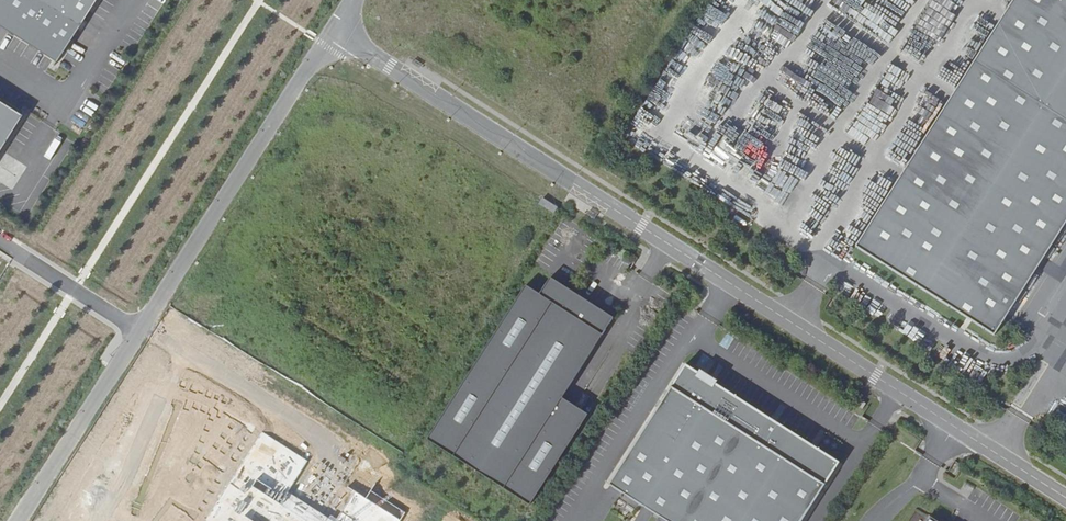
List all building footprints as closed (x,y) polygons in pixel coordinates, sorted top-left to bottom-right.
[(57,60),(53,66),(97,0),(0,0),(0,22),(57,60)] [(857,247),(995,336),(1065,226),(1065,0),(1015,0),(857,247)] [(0,104),(0,151),(25,113),(24,112),(20,117),(0,104)] [(543,197),(539,204),(554,212),(558,206),(543,197)] [(426,440),(529,505),(587,414),(561,397),(613,317),(550,277),(539,294),(525,285),(426,440)] [(686,364),(609,485),(665,520),(802,520),(840,463),(714,382),(712,385),(699,376),(701,374),(686,364)] [(699,376),(712,385),(714,382),(715,380),(702,371),(701,374),(699,376)] [(260,431),(204,520),(400,520),(405,513),(355,481),(331,519),(288,492),(307,461),(260,431)]
